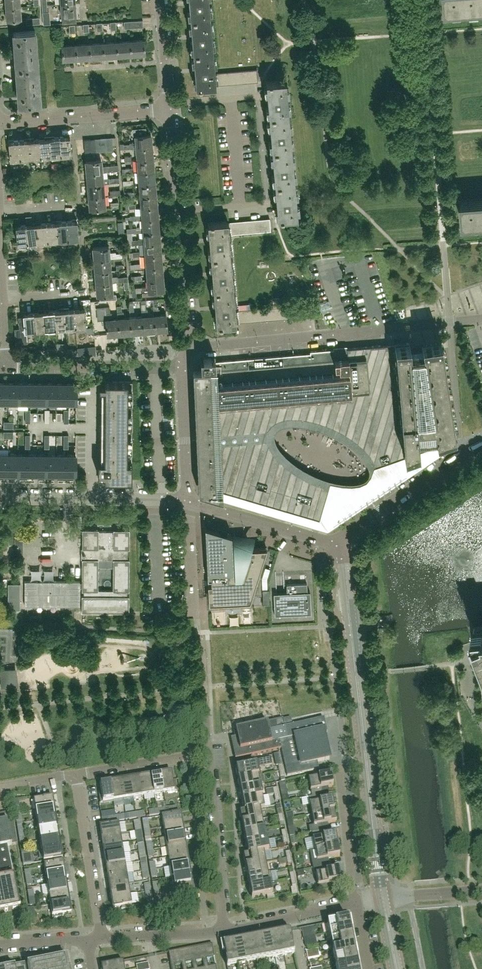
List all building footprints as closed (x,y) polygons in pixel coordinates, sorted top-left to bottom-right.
[(19,0),(5,0),(6,8),(19,7),(19,0)] [(209,0),(186,0),(186,5),(189,5),(190,20),(210,18),(209,0)] [(446,12),(447,12),(447,11),(481,8),(481,0),(445,0),(446,12)] [(76,22),(74,2),(61,3),(62,15),(61,15),(61,16),(62,16),(62,23),(76,22)] [(20,18),(19,7),(6,8),(7,19),(6,19),(6,20),(21,19),(21,18),(20,18)] [(213,52),(212,35),(210,18),(190,20),(191,34),(189,34),(189,39),(192,39),(193,53),(213,52)] [(143,27),(143,20),(128,21),(129,28),(143,27)] [(16,67),(37,65),(36,47),(35,30),(13,31),(13,33),(14,38),(15,47),(15,52),(16,67)] [(131,40),(130,40),(131,54),(132,54),(132,53),(145,52),(145,53),(144,39),(143,39),(131,40)] [(131,54),(130,40),(117,41),(116,41),(117,55),(118,55),(131,54)] [(117,55),(116,41),(103,42),(104,56),(104,55),(117,55)] [(104,56),(103,42),(102,42),(89,43),(90,57),(103,56),(104,56)] [(76,58),(75,43),(75,44),(62,45),(62,44),(61,44),(63,59),(63,58),(76,57),(76,58)] [(90,57),(89,43),(76,44),(76,43),(75,43),(76,58),(77,58),(77,57),(90,57)] [(215,72),(213,52),(193,53),(194,67),(191,67),(191,68),(192,72),(192,73),(195,73),(196,87),(199,87),(199,88),(201,87),(216,86),(216,85),(215,72)] [(40,100),(37,65),(16,67),(17,81),(18,96),(19,100),(19,102),(40,100)] [(289,114),(287,97),(286,79),(272,80),(269,80),(266,81),(267,91),(267,96),(267,100),(269,115),(289,114)] [(291,148),(289,114),(269,115),(270,130),(270,134),(272,149),(291,148)] [(136,148),(152,146),(151,133),(146,134),(145,127),(135,128),(136,135),(135,135),(136,147),(136,148)] [(49,137),(39,138),(41,156),(50,155),(50,157),(51,157),(49,135),(48,135),(49,137)] [(49,135),(51,157),(51,155),(61,154),(60,136),(50,137),(49,135)] [(71,153),(70,135),(60,136),(61,154),(71,153)] [(30,159),(31,159),(29,137),(28,137),(28,139),(19,140),(20,157),(30,157),(30,159)] [(29,137),(31,159),(31,158),(31,156),(41,156),(39,138),(29,139),(29,137)] [(11,160),(10,158),(20,157),(19,140),(9,141),(9,138),(8,138),(10,160),(11,160)] [(152,146),(136,148),(137,160),(153,158),(152,146)] [(294,182),(291,148),(272,149),(273,163),(273,168),(274,184),(294,182)] [(154,170),(153,158),(137,160),(138,171),(138,172),(154,170)] [(86,160),(87,173),(102,172),(102,171),(118,170),(118,164),(102,165),(101,159),(95,159),(91,160),(86,160)] [(139,184),(155,182),(154,170),(138,172),(139,183),(139,184)] [(103,179),(102,172),(87,173),(88,185),(103,184),(103,183),(119,182),(119,178),(103,179)] [(156,194),(155,182),(139,184),(140,195),(156,194)] [(297,216),(294,182),(274,184),(276,197),(276,202),(276,206),(277,217),(288,216),(297,216)] [(104,195),(103,184),(88,185),(89,197),(104,195)] [(156,194),(140,195),(141,207),(157,206),(156,194)] [(105,207),(104,195),(89,197),(90,208),(105,207)] [(462,204),(461,204),(463,225),(481,223),(481,202),(462,204)] [(158,218),(157,206),(141,207),(142,214),(136,215),(129,216),(125,217),(126,220),(142,219),(158,218)] [(78,236),(77,220),(77,218),(76,218),(76,220),(67,220),(68,238),(78,237),(78,239),(79,239),(78,236)] [(159,230),(158,218),(142,219),(143,226),(137,226),(137,227),(127,228),(127,232),(143,231),(159,230)] [(57,241),(58,241),(56,219),(56,221),(46,222),(48,240),(57,239),(57,241)] [(57,219),(56,219),(58,241),(59,241),(58,239),(68,238),(67,220),(57,221),(57,219)] [(35,221),(35,223),(26,224),(27,242),(37,241),(37,243),(38,243),(36,221),(35,221)] [(36,221),(38,243),(38,241),(48,240),(46,222),(37,223),(36,221)] [(230,255),(229,238),(229,234),(228,221),(227,221),(213,222),(210,222),(207,222),(209,237),(206,238),(206,242),(206,243),(209,243),(210,257),(230,255)] [(18,242),(27,242),(26,224),(16,225),(16,223),(15,223),(17,245),(18,245),(18,242)] [(159,230),(143,231),(144,237),(138,238),(138,239),(138,243),(144,243),(160,242),(159,230)] [(145,255),(161,254),(160,242),(144,243),(145,255)] [(93,247),(94,260),(109,258),(109,257),(115,257),(121,257),(121,252),(115,253),(115,252),(109,253),(108,245),(93,247)] [(146,267),(162,266),(161,254),(145,255),(146,267)] [(233,289),(230,255),(210,257),(211,271),(209,271),(209,272),(209,276),(209,277),(212,277),(213,291),(233,289)] [(94,260),(95,272),(110,270),(109,258),(94,260)] [(163,278),(162,266),(146,267),(147,279),(163,278)] [(95,272),(96,284),(111,282),(117,282),(117,281),(128,280),(128,276),(117,277),(117,276),(111,276),(110,270),(95,272)] [(147,279),(148,286),(142,286),(142,296),(159,295),(158,291),(164,290),(163,278),(147,279)] [(112,294),(111,282),(96,284),(97,295),(112,294)] [(142,291),(142,287),(135,287),(132,288),(133,296),(136,296),(136,292),(142,291)] [(235,308),(233,289),(213,291),(214,305),(212,305),(212,306),(212,310),(212,311),(215,310),(216,325),(219,325),(222,325),(222,324),(236,323),(236,322),(235,310),(235,308)] [(167,329),(166,314),(160,314),(160,308),(158,308),(157,302),(153,302),(154,315),(155,330),(167,329)] [(155,330),(154,315),(148,315),(148,309),(146,309),(145,303),(141,303),(142,316),(143,331),(155,330)] [(86,327),(84,305),(83,305),(84,307),(74,308),(76,326),(85,325),(85,327),(86,327)] [(131,332),(130,317),(124,318),(123,311),(121,311),(121,305),(117,305),(118,318),(119,333),(131,332)] [(107,334),(119,333),(118,318),(112,319),(112,312),(110,312),(109,306),(99,307),(100,320),(105,319),(107,334)] [(66,329),(64,307),(63,307),(63,309),(54,310),(55,327),(65,327),(65,329),(66,329)] [(64,307),(66,329),(66,327),(76,326),(74,308),(64,309),(64,307)] [(43,311),(33,311),(35,329),(44,328),(44,331),(45,330),(43,309),(43,311)] [(44,309),(43,309),(45,330),(46,330),(45,328),(55,327),(54,310),(44,311),(44,309)] [(26,330),(35,329),(33,311),(24,312),(23,310),(23,316),(18,316),(19,327),(14,328),(15,343),(27,342),(26,330)] [(130,317),(131,332),(143,331),(142,316),(130,317)] [(222,492),(320,521),(323,512),(331,484),(326,483),(323,482),(317,480),(311,477),(304,474),(299,471),(294,468),(289,464),(284,460),(281,457),(279,454),(276,450),(273,447),(272,444),(271,442),(270,438),(270,436),(270,434),(270,433),(271,430),(272,428),(273,426),(277,424),(283,421),(288,420),(293,420),(295,420),(297,420),(299,420),(305,421),(308,422),(312,423),(315,424),(321,425),(326,427),(329,428),(336,432),(342,435),(348,439),(353,442),(357,446),(360,448),(362,451),(365,453),(367,456),(369,459),(370,461),(371,463),(373,469),(393,462),(452,441),(451,434),(455,432),(441,341),(421,344),(422,347),(410,349),(409,342),(347,347),(347,348),(333,349),(310,350),(310,353),(298,354),(215,361),(215,357),(200,357),(201,367),(193,368),(196,439),(198,490),(223,497),(222,492)] [(95,345),(77,347),(77,354),(94,355),(94,349),(96,349),(95,345)] [(109,478),(131,479),(132,442),(127,442),(128,381),(104,381),(104,383),(99,383),(99,384),(99,388),(104,388),(104,442),(101,442),(101,460),(98,460),(98,474),(104,474),(104,478),(109,478)] [(8,383),(0,383),(0,402),(8,402),(8,383)] [(18,402),(18,383),(8,383),(8,402),(18,402)] [(28,402),(28,383),(18,383),(18,402),(28,402)] [(37,402),(37,383),(28,383),(28,402),(37,402)] [(47,402),(47,383),(37,383),(37,402),(47,402)] [(57,402),(57,383),(47,383),(47,402),(57,402)] [(66,402),(67,383),(57,383),(57,402),(66,402)] [(67,383),(66,402),(76,402),(76,385),(76,384),(76,383),(67,383)] [(344,487),(331,484),(323,512),(320,521),(222,492),(223,497),(327,528),(452,444),(452,441),(393,462),(373,469),(373,473),(372,478),(368,483),(360,487),(353,487),(344,487)] [(8,454),(8,473),(17,473),(17,454),(8,454)] [(17,473),(27,473),(27,454),(17,454),(17,473)] [(27,454),(27,473),(37,473),(37,454),(27,454)] [(37,454),(37,473),(46,473),(47,454),(37,454)] [(47,454),(46,473),(56,474),(56,454),(47,454)] [(56,454),(56,474),(66,474),(66,455),(56,454)] [(66,455),(66,474),(76,474),(76,473),(76,471),(76,455),(75,455),(66,455)] [(250,600),(266,548),(266,547),(250,548),(250,545),(232,540),(231,534),(205,525),(207,578),(211,578),(211,583),(208,584),(208,603),(250,600)] [(84,590),(84,595),(82,595),(82,611),(129,611),(129,596),(127,596),(127,591),(129,591),(129,559),(127,559),(127,548),(129,548),(129,529),(113,529),(113,531),(98,531),(98,529),(82,529),(82,548),(84,548),(84,552),(83,552),(83,555),(84,555),(84,558),(82,558),(82,590),(84,590)] [(80,583),(80,580),(24,580),(24,604),(80,604),(80,586),(80,583)] [(8,583),(8,609),(20,609),(20,583),(8,583)] [(311,613),(310,591),(307,591),(307,583),(286,584),(287,592),(277,592),(276,593),(274,593),(275,615),(311,613)] [(270,591),(262,591),(263,605),(271,605),(270,591)] [(473,629),(477,641),(481,653),(481,628),(473,629)] [(13,684),(11,669),(0,670),(2,685),(13,684)] [(329,759),(327,748),(324,733),(327,733),(324,718),(293,725),(291,718),(283,720),(285,727),(269,731),(272,743),(279,741),(281,749),(284,764),(285,769),(287,776),(319,769),(317,762),(329,759)] [(272,743),(269,731),(285,727),(283,720),(283,719),(235,730),(237,737),(231,738),(235,759),(281,749),(279,741),(272,743)] [(282,765),(280,754),(274,755),(276,766),(278,766),(282,765)] [(238,780),(258,776),(261,775),(259,767),(272,765),(271,758),(257,760),(258,764),(236,769),(238,780)] [(177,790),(175,779),(173,780),(171,772),(161,773),(164,792),(177,790)] [(164,792),(161,773),(151,775),(154,794),(164,792)] [(154,794),(151,775),(141,777),(144,796),(154,794)] [(328,787),(333,786),(331,775),(308,779),(312,797),(326,794),(329,794),(328,787)] [(240,790),(260,786),(258,776),(238,780),(240,790)] [(144,796),(141,777),(131,778),(134,797),(144,796)] [(134,797),(131,778),(120,780),(123,799),(134,797)] [(123,799),(120,780),(110,782),(113,801),(123,799)] [(113,801),(110,782),(100,783),(101,791),(99,792),(100,803),(113,801)] [(242,801),(262,797),(260,786),(240,790),(242,801)] [(327,800),(326,794),(312,797),(308,798),(312,815),(334,810),(332,799),(327,800)] [(54,808),(53,797),(45,798),(44,796),(33,798),(35,811),(54,808)] [(240,812),(264,807),(262,797),(242,801),(244,811),(240,812)] [(242,823),(262,819),(260,809),(265,808),(264,807),(240,812),(242,823)] [(56,818),(54,808),(35,811),(37,821),(56,818)] [(311,833),(322,831),(321,824),(336,821),(334,810),(312,815),(314,826),(309,827),(310,833),(311,833)] [(182,824),(181,813),(162,816),(164,827),(182,824)] [(292,814),(285,816),(287,823),(294,821),(292,814)] [(58,828),(56,818),(37,821),(39,831),(58,828)] [(244,833),(264,830),(262,819),(242,823),(244,833)] [(120,834),(119,823),(100,826),(102,837),(120,834)] [(184,834),(182,824),(164,827),(165,837),(184,834)] [(59,838),(58,828),(39,831),(40,841),(59,838)] [(246,844),(266,840),(264,830),(244,833),(246,844)] [(329,836),(328,830),(322,831),(311,833),(315,850),(337,846),(335,835),(329,836)] [(25,841),(24,833),(19,834),(20,844),(29,842),(28,841),(25,841)] [(122,844),(120,834),(102,837),(103,847),(122,844)] [(186,844),(184,834),(165,837),(167,847),(186,844)] [(61,848),(59,838),(40,841),(42,851),(61,848)] [(268,851),(271,850),(268,840),(266,840),(246,844),(248,854),(243,855),(243,856),(268,851)] [(29,845),(29,842),(20,844),(22,854),(27,853),(26,846),(29,845)] [(124,854),(122,844),(103,847),(105,857),(124,854)] [(187,854),(186,844),(167,847),(168,857),(187,854)] [(0,847),(0,912),(6,911),(20,908),(7,846),(0,847)] [(313,868),(325,866),(324,860),(339,857),(337,846),(315,850),(317,861),(312,862),(313,868)] [(63,859),(61,848),(42,851),(44,862),(63,859)] [(246,866),(266,862),(264,852),(268,851),(243,856),(246,866)] [(125,864),(124,854),(105,857),(106,867),(125,864)] [(189,864),(187,854),(168,857),(170,867),(189,864)] [(65,872),(63,861),(44,864),(46,875),(65,872)] [(248,877),(268,873),(266,862),(246,866),(248,877)] [(127,874),(125,864),(106,867),(108,877),(127,874)] [(191,874),(189,864),(170,867),(172,877),(191,874)] [(325,866),(313,868),(314,875),(316,874),(318,886),(341,881),(338,870),(326,872),(325,866)] [(66,882),(65,872),(46,875),(47,885),(66,882)] [(272,883),(270,872),(268,873),(248,877),(250,887),(272,883)] [(129,884),(127,874),(108,877),(110,887),(129,884)] [(192,884),(191,874),(172,877),(173,888),(192,884)] [(68,892),(66,882),(47,885),(49,895),(68,892)] [(252,898),(266,896),(267,899),(274,898),(274,897),(274,894),(272,883),(250,887),(252,898)] [(130,894),(129,884),(110,887),(111,897),(130,894)] [(194,895),(192,884),(173,888),(175,901),(186,899),(186,896),(194,895)] [(153,907),(152,897),(151,891),(145,892),(148,907),(148,908),(153,907)] [(70,902),(68,892),(49,895),(51,905),(70,902)] [(132,907),(130,894),(111,897),(113,908),(121,907),(121,909),(132,907)] [(71,913),(70,902),(51,905),(53,918),(64,917),(63,914),(71,913)] [(353,929),(350,916),(341,918),(341,921),(327,923),(329,933),(353,929)] [(294,953),(290,931),(289,928),(280,930),(280,933),(285,955),(294,953)] [(355,938),(353,929),(329,933),(331,943),(355,938)] [(285,955),(280,933),(280,930),(270,932),(271,934),(275,957),(285,955)] [(275,957),(271,934),(270,932),(261,934),(261,936),(266,959),(275,957)] [(266,959),(261,936),(261,934),(251,936),(252,938),(256,961),(266,959)] [(256,961),(252,938),(251,936),(242,938),(242,940),(247,963),(256,961)] [(247,963),(242,940),(242,938),(232,940),(233,942),(237,964),(247,963)] [(357,948),(355,938),(331,943),(333,953),(357,948)] [(237,964),(233,942),(232,940),(220,942),(222,952),(224,951),(226,959),(228,966),(237,964)] [(213,950),(212,944),(201,946),(205,968),(216,968),(213,950)] [(194,968),(205,968),(201,946),(190,948),(194,968)] [(179,950),(183,968),(186,968),(185,962),(192,961),(193,968),(194,968),(190,948),(179,950)] [(359,958),(357,948),(333,953),(335,962),(359,958)] [(179,950),(168,953),(172,968),(175,968),(174,965),(181,963),(182,968),(183,968),(179,950)] [(27,965),(28,968),(66,968),(64,958),(27,965)] [(359,958),(335,962),(336,968),(352,968),(360,967),(359,958)]
